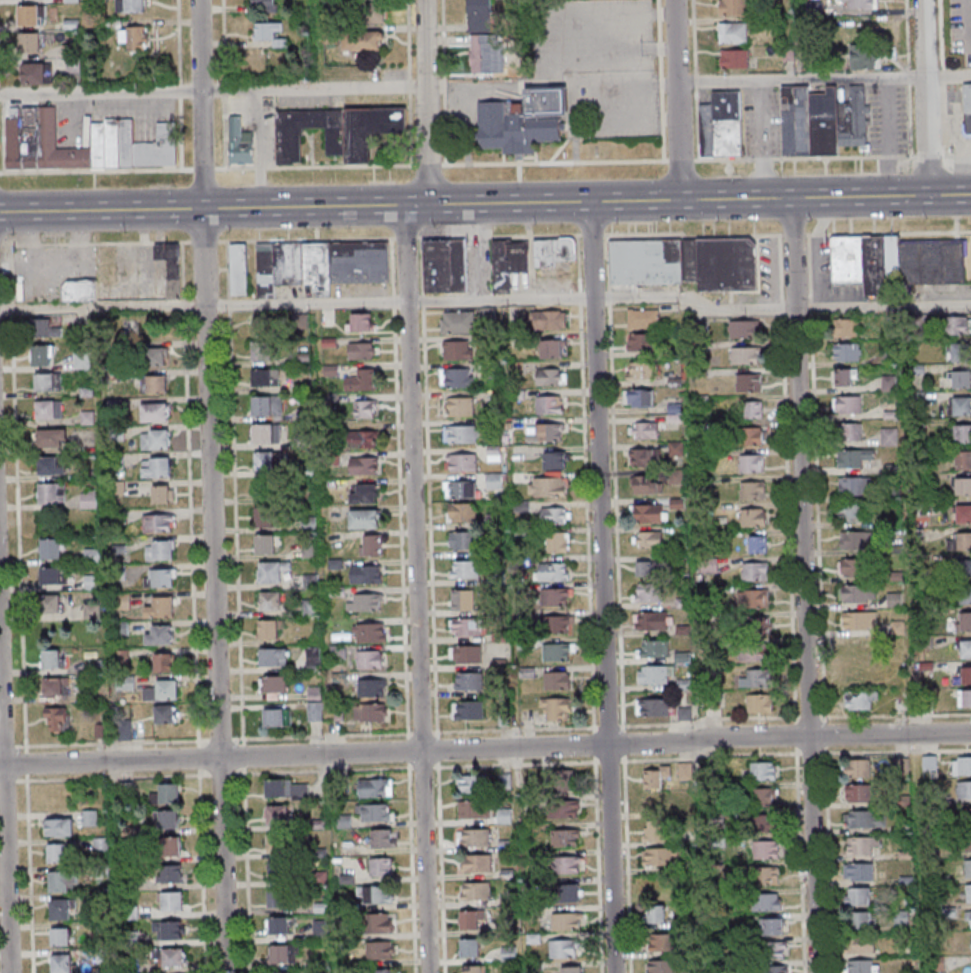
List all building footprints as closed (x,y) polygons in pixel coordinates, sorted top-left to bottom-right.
[(113,14),(113,0),(145,0),(145,7),(142,7),(142,14),(113,14)] [(320,9),(320,0),(336,0),(336,9),(320,9)] [(465,34),(488,33),(487,0),(465,0),(465,34)] [(720,1),(717,1),(717,7),(715,7),(715,17),(745,17),(745,0),(720,0),(720,1)] [(841,1),(841,0),(871,0),(871,9),(846,10),(845,1),(841,1)] [(347,3),(347,25),(382,24),(381,13),(386,13),(386,2),(347,3)] [(819,2),(820,17),(804,17),(804,2),(819,2)] [(15,8),(15,28),(40,27),(39,18),(36,18),(35,7),(15,8)] [(61,20),(62,31),(76,30),(75,20),(61,20)] [(716,24),(717,45),(745,44),(745,24),(716,24)] [(253,25),(279,25),(279,34),(273,34),(273,40),(285,40),(285,48),(270,48),(270,42),(253,43),(253,25)] [(124,28),(143,28),(143,38),(145,38),(145,42),(142,42),(142,52),(125,52),(125,44),(117,44),(116,31),(124,31),(124,28)] [(320,29),(320,45),(335,44),(335,28),(320,29)] [(340,33),(340,52),(378,52),(378,42),(379,42),(380,41),(381,40),(381,37),(381,36),(380,34),(379,34),(378,34),(378,33),(340,33)] [(16,35),(16,55),(37,54),(37,44),(42,44),(42,35),(16,35)] [(487,36),(487,44),(491,44),(492,74),(469,75),(469,66),(467,66),(467,54),(469,54),(469,36),(487,36)] [(59,46),(60,58),(77,57),(77,45),(59,46)] [(780,61),(780,46),(791,45),(792,61),(780,61)] [(847,47),(848,72),(872,71),(871,46),(847,47)] [(719,52),(719,58),(717,60),(717,65),(719,67),(719,70),(746,70),(746,51),(719,52)] [(63,59),(63,73),(77,72),(77,58),(63,59)] [(19,65),(20,87),(43,87),(42,84),(49,84),(48,65),(19,65)] [(837,84),(838,102),(839,145),(839,153),(811,154),(809,92),(826,92),(826,84),(837,84)] [(849,84),(864,84),(864,104),(869,104),(870,113),(865,113),(866,143),(870,143),(870,149),(861,150),(860,144),(839,145),(838,102),(850,102),(849,84)] [(795,85),(781,85),(783,154),(797,154),(795,85)] [(809,85),(809,92),(811,154),(797,154),(795,85),(809,85)] [(568,86),(568,116),(560,116),(560,142),(533,142),(533,153),(522,153),(522,158),(513,158),(513,152),(503,152),(503,145),(479,145),(479,99),(525,99),(525,86),(568,86)] [(745,156),(743,90),(715,91),(715,106),(717,157),(745,156)] [(37,106),(38,168),(92,167),(91,147),(56,147),(56,106),(37,106)] [(715,106),(701,106),(703,157),(717,157),(715,106)] [(343,109),(405,107),(406,132),(371,134),(372,162),(345,163),(345,154),(343,109)] [(275,111),(277,164),(301,163),(300,135),(304,135),(303,128),(326,127),(327,155),(345,154),(343,109),(275,111)] [(228,115),(229,162),(239,162),(239,163),(245,163),(245,162),(253,162),(253,140),(241,140),(241,115),(228,115)] [(4,117),(4,168),(22,168),(22,129),(22,117),(4,117)] [(104,118),(117,118),(118,135),(119,166),(105,166),(104,122),(104,118)] [(117,118),(131,118),(132,142),(132,166),(119,166),(118,135),(117,118)] [(92,167),(105,166),(104,122),(91,123),(91,147),(92,167)] [(132,142),(132,166),(175,166),(175,122),(156,122),(156,142),(132,142)] [(38,168),(22,168),(22,129),(37,129),(38,168)] [(899,239),(899,234),(831,235),(832,283),(864,283),(864,295),(890,294),(890,284),(966,283),(965,238),(899,239)] [(554,266),(554,260),(574,260),(574,237),(534,237),(534,266),(554,266)] [(527,271),(526,238),(492,238),(492,292),(509,292),(509,271),(527,271)] [(456,292),(455,239),(429,240),(431,293),(456,292)] [(456,292),(470,292),(469,239),(455,239),(456,292)] [(702,291),(757,290),(756,239),(700,240),(702,291)] [(685,241),(614,243),(615,285),(686,284),(685,241)] [(158,243),(158,259),(171,259),(171,278),(183,278),(183,259),(184,259),(184,242),(158,243)] [(246,294),(246,242),(230,242),(230,294),(246,294)] [(305,243),(306,284),(316,284),(317,294),(333,293),(331,242),(305,243)] [(277,243),(258,244),(259,298),(278,297),(278,284),(277,243)] [(305,243),(277,243),(278,284),(306,284),(305,243)] [(391,250),(358,250),(358,256),(336,256),(333,293),(391,296),(391,250)] [(101,280),(101,301),(68,302),(68,286),(73,280),(101,280)] [(660,308),(627,308),(627,328),(660,328),(660,308)] [(531,329),(567,329),(567,310),(531,310),(531,329)] [(476,311),(441,311),(441,333),(476,333),(476,311)] [(375,331),(375,313),(348,313),(348,331),(375,331)] [(295,314),(294,325),(310,325),(310,314),(295,314)] [(952,318),(970,317),(970,334),(953,335),(952,318)] [(51,318),(32,318),(32,336),(62,336),(62,327),(51,327),(51,318)] [(254,334),(271,334),(271,318),(254,318),(254,334)] [(860,336),(860,318),(836,318),(836,336),(860,336)] [(729,319),(729,337),(760,337),(760,319),(729,319)] [(627,351),(657,351),(657,333),(627,333),(627,351)] [(538,339),(538,358),(564,358),(564,339),(538,339)] [(252,340),(252,359),(274,359),(274,340),(252,340)] [(473,359),(473,340),(444,340),(444,359),(473,359)] [(375,342),(349,342),(349,358),(375,358),(375,342)] [(955,344),(970,343),(970,360),(956,361),(955,344)] [(838,345),(862,344),(863,361),(839,362),(838,345)] [(51,365),(51,345),(32,345),(32,365),(51,365)] [(732,347),(732,363),(762,363),(762,347),(732,347)] [(149,348),(149,365),(166,365),(166,348),(149,348)] [(89,353),(75,353),(75,367),(89,367),(89,353)] [(627,379),(658,379),(658,362),(627,362),(627,379)] [(252,386),(279,386),(279,368),(252,368),(252,386)] [(376,390),(376,368),(356,368),(356,377),(346,377),(346,390),(376,390)] [(474,386),(474,368),(440,368),(440,386),(474,386)] [(565,368),(537,368),(537,384),(565,384),(565,368)] [(835,385),(852,385),(852,368),(835,368),(835,385)] [(956,371),(970,370),(970,387),(957,388),(956,371)] [(35,390),(61,390),(61,373),(35,373),(35,390)] [(742,374),(766,374),(766,391),(742,392),(742,374)] [(147,392),(167,392),(167,375),(147,375),(147,392)] [(896,391),(896,375),(882,375),(882,391),(896,391)] [(654,389),(625,389),(625,407),(654,407),(654,389)] [(253,415),(283,414),(283,395),(253,395),(253,415)] [(564,413),(564,395),(536,395),(536,413),(564,413)] [(840,396),(864,396),(864,413),(840,414),(840,396)] [(474,415),(474,397),(446,397),(446,415),(474,415)] [(956,398),(970,397),(970,414),(957,415),(956,398)] [(37,417),(62,417),(62,400),(37,400),(37,417)] [(378,417),(378,400),(355,400),(355,417),(378,417)] [(763,418),(762,401),(745,401),(746,418),(763,418)] [(169,420),(169,403),(142,403),(142,420),(169,420)] [(658,438),(658,422),(633,422),(633,438),(658,438)] [(281,443),(281,423),(253,423),(253,443),(281,443)] [(564,441),(564,423),(536,423),(536,433),(526,433),(526,441),(564,441)] [(958,424),(970,423),(970,441),(959,441),(958,424)] [(862,424),(841,424),(841,442),(862,442),(862,424)] [(444,425),(444,442),(477,442),(477,425),(444,425)] [(742,428),(766,427),(766,444),(742,445),(742,428)] [(899,446),(899,428),(881,428),(881,446),(899,446)] [(67,429),(34,429),(34,446),(67,446),(67,429)] [(142,429),(142,449),(169,449),(169,429),(142,429)] [(377,430),(350,430),(350,447),(377,447),(377,430)] [(488,460),(501,460),(501,445),(488,445),(488,460)] [(661,448),(628,448),(628,466),(661,466),(661,448)] [(842,450),(866,449),(866,467),(842,467),(842,450)] [(959,451),(970,450),(970,468),(959,468),(959,451)] [(274,469),(274,451),(255,452),(256,469),(274,469)] [(543,452),(543,469),(567,469),(567,452),(543,452)] [(477,454),(446,454),(446,471),(477,471),(477,454)] [(744,456),(768,455),(768,473),(744,473),(744,456)] [(64,456),(39,456),(39,474),(64,474),(64,456)] [(379,457),(350,457),(350,474),(379,474),(379,457)] [(171,477),(171,458),(142,458),(142,477),(171,477)] [(662,482),(653,482),(653,475),(633,475),(633,493),(662,493),(662,482)] [(528,496),(569,496),(569,477),(528,477),(528,496)] [(842,478),(866,477),(867,494),(843,495),(842,478)] [(959,478),(970,477),(970,494),(960,495),(959,478)] [(257,480),(257,497),(275,497),(275,480),(257,480)] [(476,498),(476,480),(445,480),(445,498),(476,498)] [(745,482),(769,482),(769,499),(745,499),(745,482)] [(65,483),(39,483),(39,503),(65,503),(65,483)] [(351,503),(378,503),(378,484),(351,484),(351,503)] [(153,503),(172,503),(172,485),(153,485),(153,503)] [(481,503),(448,503),(448,521),(481,521),(481,503)] [(844,504),(868,503),(868,521),(844,521),(844,504)] [(634,504),(634,521),(665,521),(665,504),(634,504)] [(961,505),(970,505),(970,522),(961,522),(961,505)] [(256,507),(256,527),(274,527),(274,507),(256,507)] [(567,523),(567,507),(541,507),(541,523),(567,523)] [(745,509),(769,509),(769,526),(745,527),(745,509)] [(380,510),(350,510),(350,528),(380,528),(380,510)] [(175,514),(143,514),(143,532),(175,532),(175,514)] [(664,531),(636,531),(636,547),(665,547),(664,531)] [(845,531),(869,531),(869,548),(845,548),(845,531)] [(475,549),(475,532),(450,532),(450,549),(475,549)] [(569,532),(548,532),(548,553),(569,553),(569,532)] [(962,532),(970,532),(970,549),(962,549),(962,532)] [(276,554),(276,534),(256,534),(256,554),(276,554)] [(383,555),(383,535),(362,535),(362,555),(383,555)] [(767,536),(746,536),(746,554),(767,554),(767,536)] [(42,559),(62,559),(62,538),(42,538),(42,559)] [(174,540),(147,540),(147,560),(174,560),(174,540)] [(846,559),(870,558),(871,576),(847,576),(846,559)] [(962,559),(970,559),(970,577),(962,577),(962,559)] [(478,560),(452,560),(452,578),(478,578),(478,560)] [(260,583),(281,583),(281,570),(290,570),(290,561),(260,561),(260,583)] [(636,576),(666,576),(666,561),(636,561),(636,576)] [(539,580),(569,580),(569,562),(539,562),(539,580)] [(747,563),(771,562),(772,580),(748,580),(747,563)] [(383,582),(383,565),(351,565),(351,582),(383,582)] [(67,566),(42,566),(42,584),(67,584),(67,566)] [(175,568),(145,568),(145,586),(175,586),(175,568)] [(633,584),(633,601),(666,601),(666,584),(633,584)] [(847,585),(871,584),(871,602),(847,602),(847,585)] [(960,585),(960,604),(970,604),(970,585),(960,585)] [(543,587),(543,605),(569,605),(569,587),(543,587)] [(452,609),(474,609),(474,589),(452,589),(452,609)] [(748,589),(772,589),(773,606),(749,607),(748,589)] [(285,610),(285,591),(261,591),(261,610),(285,610)] [(61,612),(61,593),(45,593),(45,612),(61,612)] [(386,608),(386,593),(355,593),(355,608),(386,608)] [(888,607),(904,607),(904,593),(888,593),(888,607)] [(174,596),(155,596),(155,606),(146,606),(146,616),(174,616),(174,596)] [(318,600),(304,600),(304,615),(318,615),(318,600)] [(84,618),(100,618),(100,604),(84,604),(84,618)] [(669,630),(669,611),(634,611),(634,630),(669,630)] [(847,613),(871,612),(872,629),(848,630),(847,613)] [(958,612),(958,631),(970,631),(970,612),(958,612)] [(547,615),(547,633),(572,633),(572,615),(547,615)] [(451,618),(451,636),(481,636),(481,618),(451,618)] [(260,639),(279,639),(279,630),(285,630),(285,619),(260,619),(260,639)] [(768,634),(768,619),(745,619),(745,634),(768,634)] [(355,624),(355,641),(386,641),(386,624),(355,624)] [(173,644),(173,625),(146,625),(146,644),(173,644)] [(641,639),(641,649),(636,649),(636,658),(669,658),(669,639),(641,639)] [(962,658),(970,658),(970,639),(962,639),(962,658)] [(844,662),(873,661),(872,640),(844,641),(844,662)] [(572,661),(572,643),(542,643),(542,661),(572,661)] [(749,644),(773,643),(774,661),(750,661),(749,644)] [(331,645),(331,659),(347,659),(347,645),(331,645)] [(482,662),(482,645),(450,645),(450,662),(482,662)] [(288,666),(288,647),(260,647),(260,666),(288,666)] [(306,647),(306,669),(320,669),(320,647),(306,647)] [(43,650),(43,668),(64,668),(64,650),(43,650)] [(385,651),(357,651),(357,667),(385,667),(385,651)] [(155,671),(175,671),(175,653),(155,653),(155,671)] [(638,684),(674,684),(674,665),(638,665),(638,684)] [(962,666),(962,684),(970,684),(970,666),(962,666)] [(870,667),(844,667),(844,685),(870,685),(870,667)] [(751,669),(775,669),(775,686),(751,687),(751,669)] [(572,689),(572,671),(544,671),(544,689),(572,689)] [(482,689),(482,672),(455,672),(455,689),(482,689)] [(263,675),(263,697),(288,697),(288,675),(263,675)] [(70,695),(70,677),(45,677),(45,695),(70,695)] [(358,696),(386,696),(386,679),(358,679),(358,696)] [(178,680),(157,680),(157,687),(144,687),(144,700),(178,700),(178,680)] [(959,689),(959,707),(970,707),(970,689),(959,689)] [(877,692),(845,692),(845,711),(871,711),(871,701),(877,701),(877,692)] [(752,695),(776,694),(776,711),(752,712),(752,695)] [(541,720),(571,720),(571,697),(541,697),(541,720)] [(637,715),(669,715),(669,698),(637,698),(637,715)] [(322,721),(322,701),(308,701),(308,721),(322,721)] [(485,701),(453,701),(453,718),(485,718),(485,701)] [(386,704),(355,704),(355,721),(386,721),(386,704)] [(155,705),(155,723),(176,723),(176,705),(155,705)] [(46,707),(46,731),(67,731),(67,707),(46,707)] [(290,708),(264,708),(264,727),(290,727),(290,708)] [(680,719),(691,719),(690,708),(679,708),(680,719)] [(118,739),(131,739),(131,719),(118,719),(118,739)] [(953,757),(953,774),(970,774),(970,757),(953,757)] [(848,760),(874,759),(874,777),(849,778),(848,760)] [(679,779),(697,779),(697,762),(679,762),(679,779)] [(754,763),(779,762),(780,779),(754,780),(754,763)] [(663,788),(663,777),(672,777),(672,766),(644,766),(644,788),(663,788)] [(580,788),(580,770),(548,770),(548,788),(580,788)] [(460,792),(485,792),(485,775),(460,775),(460,792)] [(266,779),(285,778),(286,796),(267,796),(266,779)] [(359,779),(393,778),(393,795),(359,796),(359,779)] [(959,781),(959,798),(970,798),(970,781),(959,781)] [(160,784),(179,784),(179,801),(160,802),(160,784)] [(849,786),(874,785),(875,802),(850,803),(849,786)] [(756,789),(781,788),(782,805),(757,806),(756,789)] [(579,799),(550,799),(550,817),(579,817),(579,799)] [(458,801),(491,800),(491,817),(459,818),(458,801)] [(363,804),(388,803),(388,821),(363,822),(363,804)] [(268,806),(287,805),(288,823),(269,823),(268,806)] [(512,808),(498,808),(498,822),(512,822),(512,808)] [(82,810),(82,824),(98,824),(98,810),(82,810)] [(159,810),(178,810),(179,827),(160,828),(159,810)] [(853,811),(879,810),(879,828),(854,828),(853,811)] [(756,816),(782,815),(782,832),(757,833),(756,816)] [(47,819),(73,818),(74,835),(48,836),(47,819)] [(643,841),(666,841),(666,824),(643,824),(643,841)] [(466,829),(490,828),(491,846),(466,847),(466,829)] [(372,830),(393,829),(394,839),(397,838),(398,846),(373,847),(372,830)] [(552,846),(580,846),(580,830),(552,830),(552,846)] [(268,833),(287,833),(287,850),(268,851),(268,833)] [(162,838),(181,837),(181,855),(162,855),(162,838)] [(850,837),(876,837),(877,854),(851,855),(850,837)] [(756,841),(782,841),(782,858),(757,859),(756,841)] [(48,844),(67,843),(68,861),(49,861),(48,844)] [(679,848),(644,848),(644,865),(679,865),(679,848)] [(467,855),(491,854),(492,871),(467,872),(467,855)] [(583,873),(583,856),(559,856),(559,873),(583,873)] [(369,858),(393,857),(393,874),(370,875),(369,858)] [(270,862),(289,861),(289,879),(270,880),(270,862)] [(852,864),(877,864),(878,881),(852,882),(852,864)] [(163,865),(182,865),(183,882),(164,883),(163,865)] [(757,868),(783,867),(784,884),(758,885),(757,868)] [(50,871),(77,871),(77,883),(69,884),(69,891),(50,892),(50,871)] [(466,882),(491,882),(491,899),(466,900),(466,882)] [(562,883),(562,901),(582,901),(582,883),(562,883)] [(364,886),(389,885),(389,902),(365,903),(364,886)] [(871,905),(871,888),(846,888),(846,905),(871,905)] [(268,889),(287,889),(288,907),(269,907),(268,889)] [(163,893),(182,892),(182,910),(163,910),(163,893)] [(756,894),(781,894),(782,911),(756,912),(756,894)] [(51,899),(70,898),(71,919),(52,919),(51,899)] [(666,923),(666,905),(647,905),(647,923),(666,923)] [(461,911),(485,910),(485,919),(479,919),(480,928),(462,929),(461,911)] [(552,912),(578,912),(579,929),(553,930),(552,912)] [(872,929),(872,912),(848,912),(848,929),(872,929)] [(363,914),(388,913),(389,931),(364,932),(363,914)] [(270,916),(289,916),(289,933),(270,934),(270,916)] [(764,918),(789,918),(790,935),(764,936),(764,918)] [(163,921),(182,921),(182,938),(163,939),(163,921)] [(51,928),(70,927),(71,945),(52,945),(51,928)] [(649,951),(677,951),(677,934),(649,934),(649,951)] [(851,936),(876,936),(877,953),(852,954),(851,936)] [(461,939),(483,938),(484,957),(461,957),(461,939)] [(550,940),(576,939),(577,957),(551,957),(550,940)] [(367,941),(391,940),(392,958),(367,959),(367,941)] [(763,943),(788,942),(789,959),(763,960),(763,943)] [(271,945),(290,945),(291,962),(272,963),(271,945)] [(165,948),(183,948),(184,965),(165,966),(165,948)] [(53,954),(72,954),(72,971),(53,972),(53,954)] [(649,960),(649,972),(677,972),(677,960),(649,960)] [(876,960),(877,972),(851,972),(851,960),(876,960)] [(485,965),(485,972),(462,972),(462,966),(485,965)]
